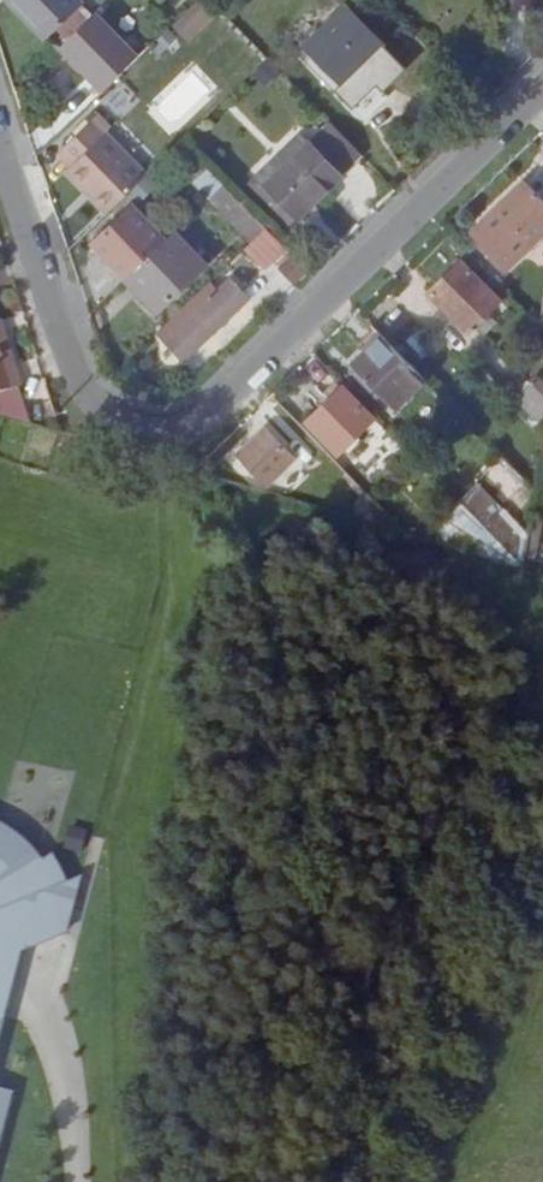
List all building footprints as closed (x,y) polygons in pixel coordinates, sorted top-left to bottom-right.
[(88,0),(21,0),(52,35),(88,0)] [(386,45),(350,8),(309,46),(354,91),(377,69),(369,61),(386,45)] [(140,53),(99,10),(62,45),(104,88),(121,71),(140,53)] [(303,52),(347,98),(354,91),(309,46),(303,52)] [(118,119),(136,102),(118,82),(100,99),(118,119)] [(72,163),(113,208),(152,171),(110,126),(115,122),(102,108),(64,145),(76,158),(72,163)] [(165,158),(124,114),(115,122),(110,126),(152,171),(165,158)] [(296,208),(303,216),(368,153),(335,119),(314,139),(272,181),(296,208)] [(296,208),(272,181),(314,139),(305,128),(250,181),(285,220),(296,208)] [(228,180),(186,137),(170,153),(210,197),(215,192),(228,180)] [(271,224),(228,180),(215,192),(257,237),(271,224)] [(542,242),(542,191),(534,181),(481,231),(516,268),(542,242)] [(137,199),(96,239),(129,274),(171,234),(137,199)] [(271,224),(257,237),(252,243),(273,267),(284,257),(290,263),(288,266),(300,278),(312,267),(271,224)] [(160,308),(210,260),(179,227),(171,234),(129,274),(160,308)] [(473,329),(506,298),(468,258),(435,290),(473,329)] [(196,357),(259,296),(242,277),(211,306),(201,297),(169,328),(196,357)] [(406,410),(437,380),(392,334),(361,365),(406,410)] [(22,391),(6,341),(0,343),(0,398),(19,392),(22,391)] [(513,397),(535,419),(542,412),(542,392),(530,380),(513,397)] [(346,446),(379,415),(346,381),(314,412),(346,446)] [(29,430),(19,392),(0,398),(0,421),(29,430)] [(270,477),(299,449),(272,420),(243,448),(270,477)] [(422,530),(529,561),(531,551),(537,512),(541,488),(506,451),(422,530)] [(540,552),(542,534),(542,514),(537,512),(531,551),(540,552)] [(73,879),(65,866),(59,858),(52,852),(29,874),(24,869),(18,864),(12,860),(8,857),(13,849),(3,844),(0,843),(0,1046),(24,956),(68,936),(84,878),(76,883),(73,879)] [(15,1096),(0,1092),(0,1155),(15,1096)]
